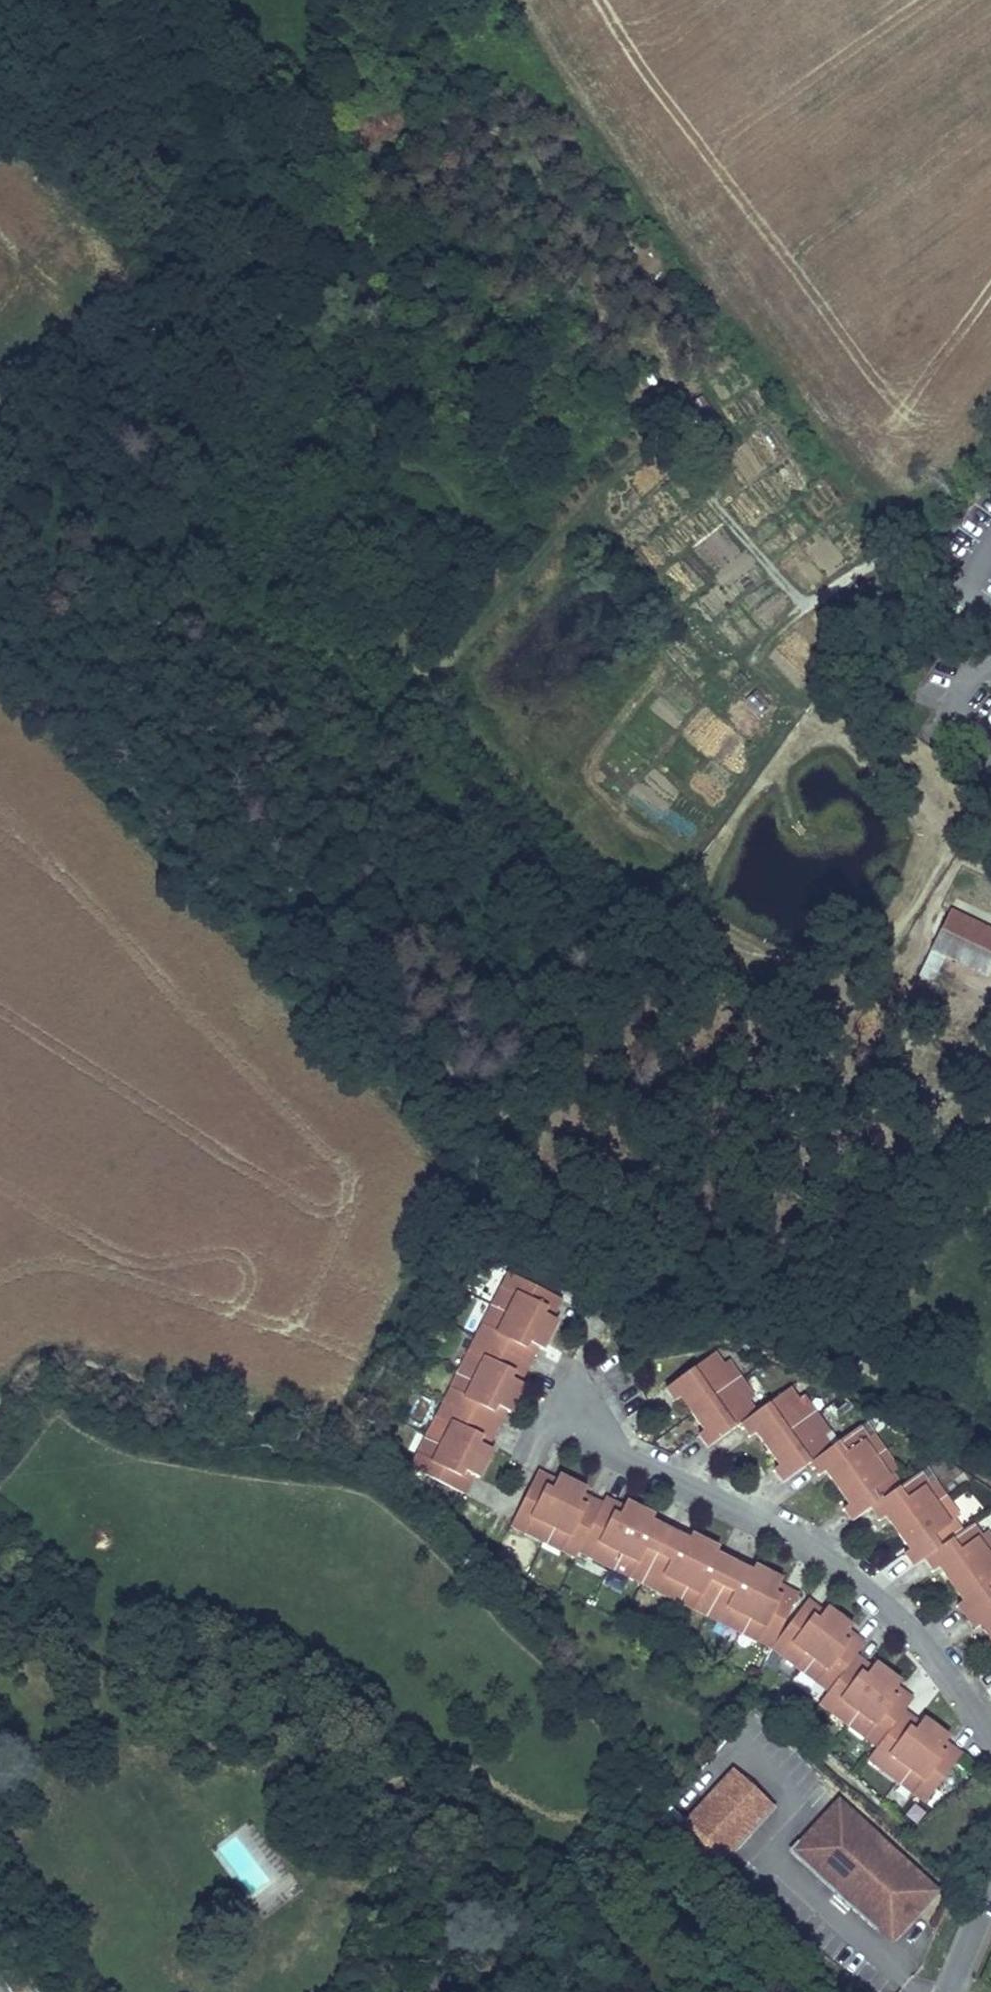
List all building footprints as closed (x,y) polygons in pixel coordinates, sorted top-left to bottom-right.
[(951,909),(932,949),(988,976),(990,970),(990,928),(951,909)] [(410,1468),(463,1493),(472,1475),(477,1477),(490,1448),(486,1446),(503,1411),(509,1414),(524,1382),(519,1380),(535,1348),(539,1349),(552,1321),(549,1319),(558,1299),(506,1274),(498,1293),(501,1294),(486,1326),(480,1324),(468,1351),(472,1353),(455,1390),(450,1387),(436,1418),(440,1420),(425,1452),(419,1449),(410,1468)] [(728,1366),(725,1369),(713,1354),(666,1392),(677,1406),(681,1403),(705,1433),(699,1438),(710,1451),(741,1425),(752,1440),(756,1437),(779,1466),(773,1470),(785,1485),(812,1463),(822,1475),(825,1472),(851,1505),(846,1509),(857,1522),(871,1510),(880,1522),(885,1518),(911,1549),(904,1555),(915,1570),(926,1562),(935,1573),(940,1569),(964,1599),(957,1604),(977,1629),(980,1626),(990,1640),(990,1536),(989,1533),(984,1537),(974,1525),(965,1532),(957,1522),(964,1516),(934,1479),(929,1483),(920,1472),(903,1486),(894,1475),(900,1470),(872,1436),(868,1439),(859,1427),(834,1447),(825,1436),(831,1431),(806,1399),(801,1403),(789,1389),(758,1414),(748,1402),(754,1398),(728,1366)] [(722,1550),(689,1535),(685,1544),(652,1528),(656,1520),(621,1503),(618,1510),(601,1502),(599,1507),(583,1500),(585,1493),(552,1478),(549,1483),(534,1476),(508,1530),(524,1538),(527,1532),(560,1549),(557,1555),(571,1562),(574,1557),(590,1565),(594,1557),(629,1575),(625,1583),(657,1598),(661,1590),(694,1607),(691,1613),(720,1628),(723,1622),(754,1637),(751,1643),(765,1652),(796,1602),(778,1591),(783,1580),(752,1566),(747,1575),(717,1561),(722,1550)] [(914,1698),(903,1690),(907,1684),(871,1660),(867,1666),(856,1658),(864,1644),(851,1636),(857,1628),(824,1606),(817,1614),(804,1604),(765,1652),(784,1662),(789,1655),(824,1678),(819,1686),(830,1693),(820,1708),(835,1718),(841,1709),(874,1732),(868,1740),(880,1749),(871,1763),(885,1772),(889,1765),(922,1787),(918,1794),(932,1804),(966,1753),(953,1745),(956,1740),(919,1716),(915,1722),(904,1714),(914,1698)] [(736,1773),(688,1824),(721,1855),(769,1805),(736,1773)] [(721,1855),(726,1861),(775,1810),(769,1805),(721,1855)] [(823,1827),(799,1851),(835,1886),(836,1884),(839,1887),(833,1894),(873,1933),(877,1929),(889,1940),(932,1895),(841,1808),(823,1827)] [(816,1821),(788,1850),(833,1894),(839,1887),(836,1884),(835,1886),(799,1851),(823,1827),(816,1821)]
